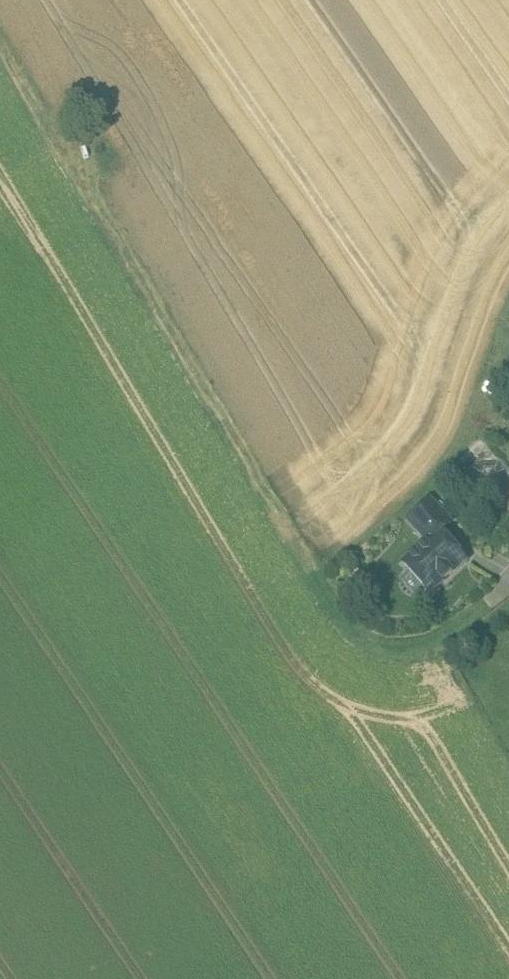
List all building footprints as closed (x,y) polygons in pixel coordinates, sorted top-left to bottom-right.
[(508,476),(486,450),(465,467),(487,493),(508,476)] [(431,500),(409,520),(429,541),(440,531),(440,532),(452,522),(431,500)] [(429,541),(404,563),(431,593),(466,561),(440,532),(440,531),(429,541)]
